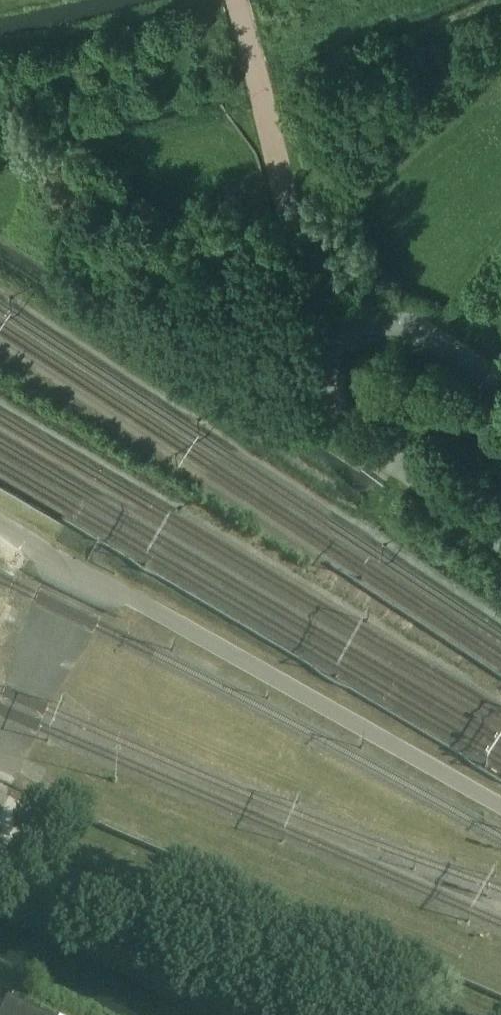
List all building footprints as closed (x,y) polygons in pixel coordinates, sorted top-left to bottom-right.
[(7,1004),(1,1014),(27,1014),(7,1004)]
